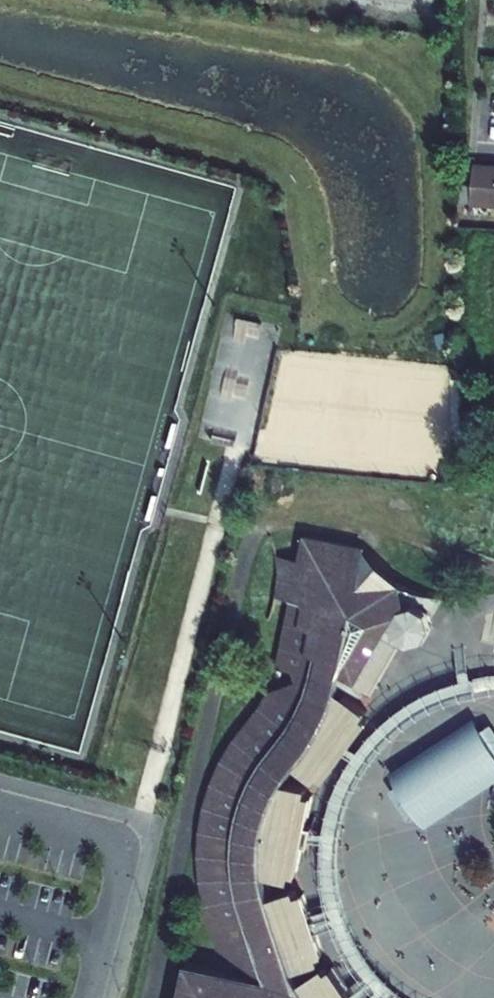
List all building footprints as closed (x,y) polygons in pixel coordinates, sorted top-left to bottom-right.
[(463,185),(462,203),(493,205),(493,167),(475,166),(474,186),(463,185)] [(335,967),(328,970),(325,966),(303,982),(295,969),(319,961),(317,955),(324,952),(304,892),(297,895),(296,888),(271,896),(266,874),(288,879),(289,872),(297,873),(313,795),(306,794),(307,787),(285,782),(297,765),(316,780),(320,774),(326,779),(368,720),(363,717),(367,710),(344,694),(341,700),(337,697),(344,678),(367,692),(370,687),(376,690),(404,641),(411,645),(426,640),(433,627),(429,612),(416,603),(409,605),(402,584),(391,574),(364,548),(306,536),(300,561),(291,559),(291,562),(278,561),(278,579),(275,596),(291,600),(278,666),(307,672),(301,689),(300,688),(298,683),(290,687),(287,694),(278,689),(268,693),(259,708),(230,746),(217,770),(208,793),(204,810),(201,822),(199,841),(198,854),(199,863),(203,894),(209,917),(219,948),(233,943),(239,954),(245,961),(256,969),(260,979),(187,965),(180,997),(355,997),(335,967)] [(353,759),(336,793),(329,814),(325,834),(312,831),(310,840),(324,843),(323,859),(324,881),(329,909),(311,914),(314,921),(330,916),(331,918),(315,924),(317,932),(335,926),(349,956),(369,983),(353,995),(355,997),(362,997),(374,989),(384,997),(407,997),(402,995),(380,973),(367,957),(352,930),(345,910),(339,880),(338,849),(343,818),(350,798),(364,770),(376,753),(397,731),(422,713),(450,699),(478,692),(475,677),(445,685),(415,700),(387,720),(371,735),(358,752),(350,746),(344,742),(339,749),(344,753),(353,759)] [(392,774),(392,792),(410,817),(428,824),(493,782),(493,726),(492,724),(476,717),(392,774)]
